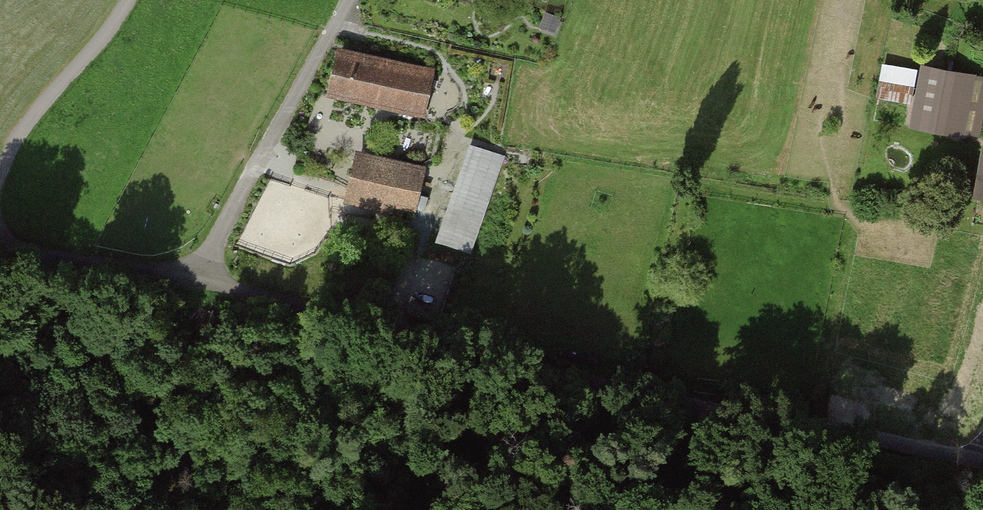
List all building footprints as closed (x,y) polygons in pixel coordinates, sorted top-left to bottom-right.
[(344,55),(336,92),(427,113),(435,75),(344,55)] [(885,58),(879,91),(914,97),(920,64),(885,58)] [(968,134),(978,78),(928,69),(917,125),(968,134)] [(471,139),(437,238),(474,251),(509,152),(471,139)] [(362,158),(352,198),(413,212),(423,172),(362,158)]
